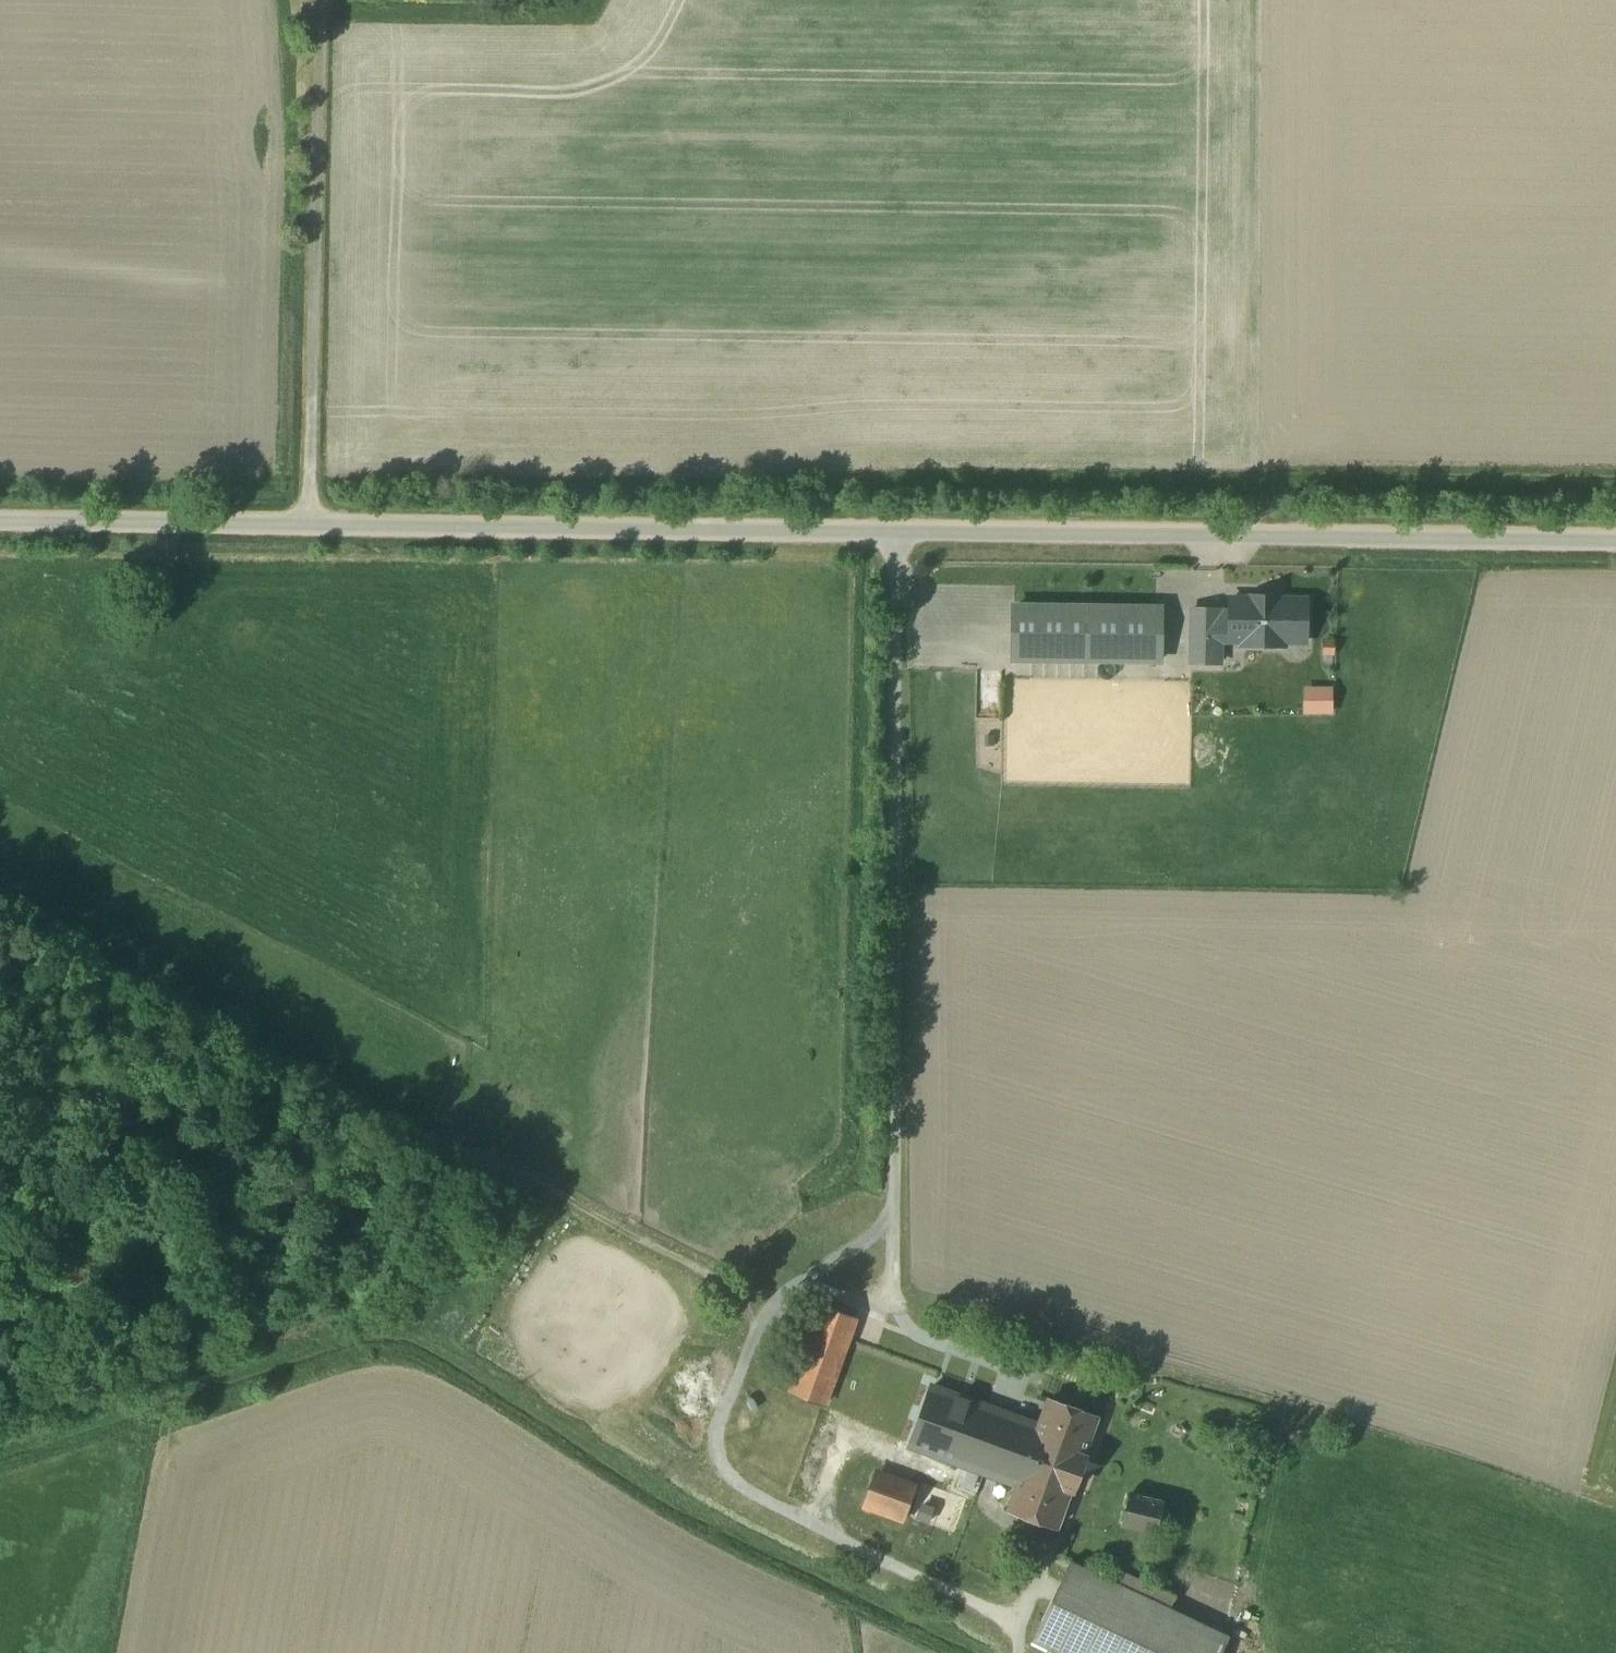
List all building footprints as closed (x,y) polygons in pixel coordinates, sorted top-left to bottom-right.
[(1231,613),(1221,613),(1220,641),(1244,642),(1244,646),(1284,647),(1284,642),(1306,642),(1307,601),(1277,601),(1277,597),(1253,597),(1252,600),(1231,600),(1231,613)] [(1162,610),(1015,608),(1014,659),(1161,661),(1162,610)] [(1191,664),(1220,664),(1220,641),(1221,613),(1221,611),(1192,610),(1191,664)] [(1310,714),(1341,714),(1341,685),(1310,685),(1310,714)] [(823,1307),(791,1394),(824,1406),(856,1319),(823,1307)] [(1019,1484),(1049,1404),(945,1365),(915,1444),(1019,1484)] [(1019,1484),(1009,1511),(1057,1528),(1071,1491),(1073,1492),(1086,1458),(1083,1457),(1097,1418),(1050,1401),(1049,1404),(1019,1484)] [(916,1493),(880,1478),(867,1508),(904,1523),(916,1493)] [(1131,1496),(1124,1525),(1157,1533),(1164,1504),(1131,1496)] [(1033,1643),(1054,1652),(1222,1652),(1230,1637),(1171,1610),(1176,1597),(1116,1570),(1111,1581),(1070,1563),(1033,1643)]
